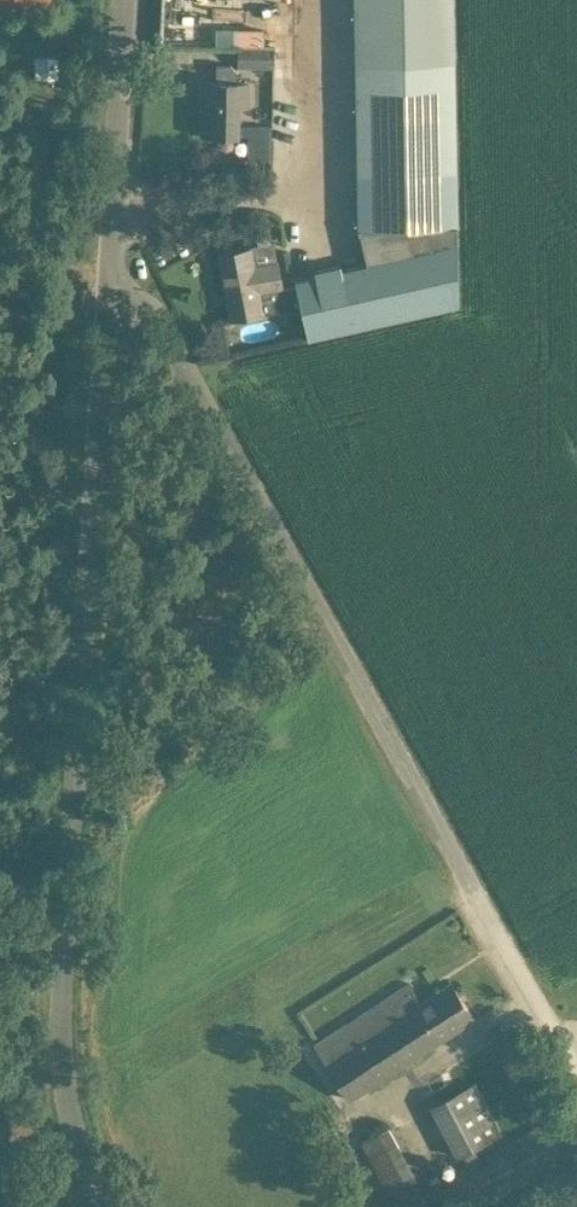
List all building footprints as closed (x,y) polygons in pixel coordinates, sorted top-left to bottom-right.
[(217,29),(217,46),(240,46),(267,46),(267,29),(260,29),(234,29),(217,29)] [(273,66),(274,46),(267,46),(240,46),(240,65),(273,66)] [(455,58),(356,60),(359,228),(367,262),(342,268),(342,264),(315,270),(316,274),(296,279),(309,337),(459,303),(455,58)] [(204,117),(203,134),(228,134),(239,135),(253,135),(253,123),(247,123),(248,82),(238,82),(238,71),(231,64),(217,63),(217,81),(208,81),(207,117),(204,117)] [(279,261),(254,265),(251,247),(219,253),(232,318),(265,312),(260,288),(283,286),(279,261)] [(474,1018),(451,982),(416,1005),(404,987),(312,1048),(347,1101),(474,1018)] [(432,1183),(445,1206),(473,1206),(534,1174),(562,1160),(543,1124),(516,1139),(480,1158),(475,1149),(463,1156),(467,1165),(432,1183)] [(389,1126),(360,1141),(381,1181),(410,1165),(389,1126)]
